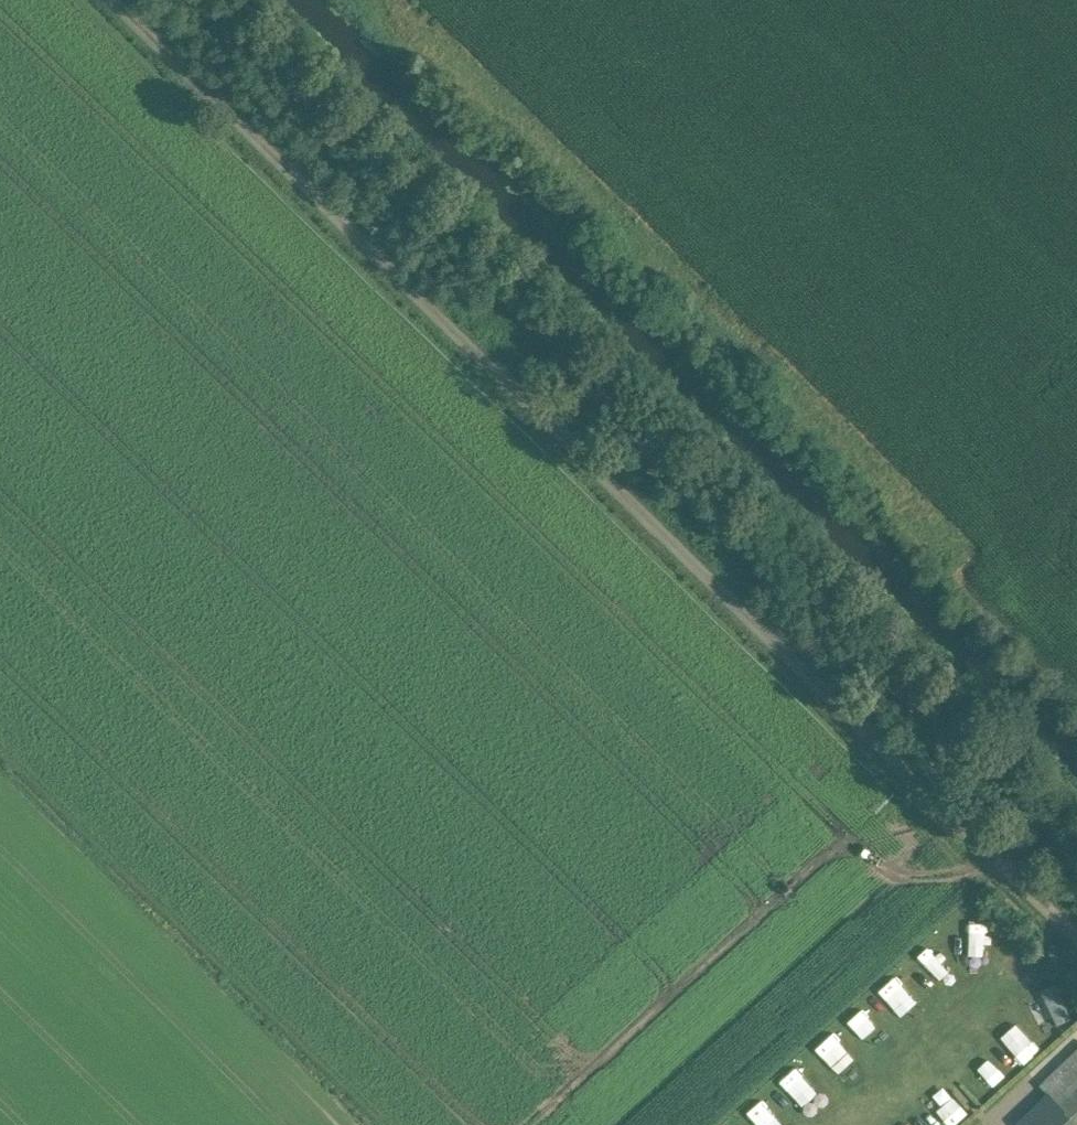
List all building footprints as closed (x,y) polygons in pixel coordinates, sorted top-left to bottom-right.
[(1054,983),(1039,991),(1056,1025),(1071,1018),(1054,983)] [(862,1039),(878,1027),(865,1010),(849,1021),(862,1039)] [(1050,1095),(1019,1124),(1073,1124),(1076,1121),(1076,1051),(1041,1085),(1050,1095)] [(782,1081),(805,1107),(821,1093),(798,1067),(782,1081)] [(934,1113),(945,1124),(957,1124),(971,1113),(954,1095),(934,1113)]
